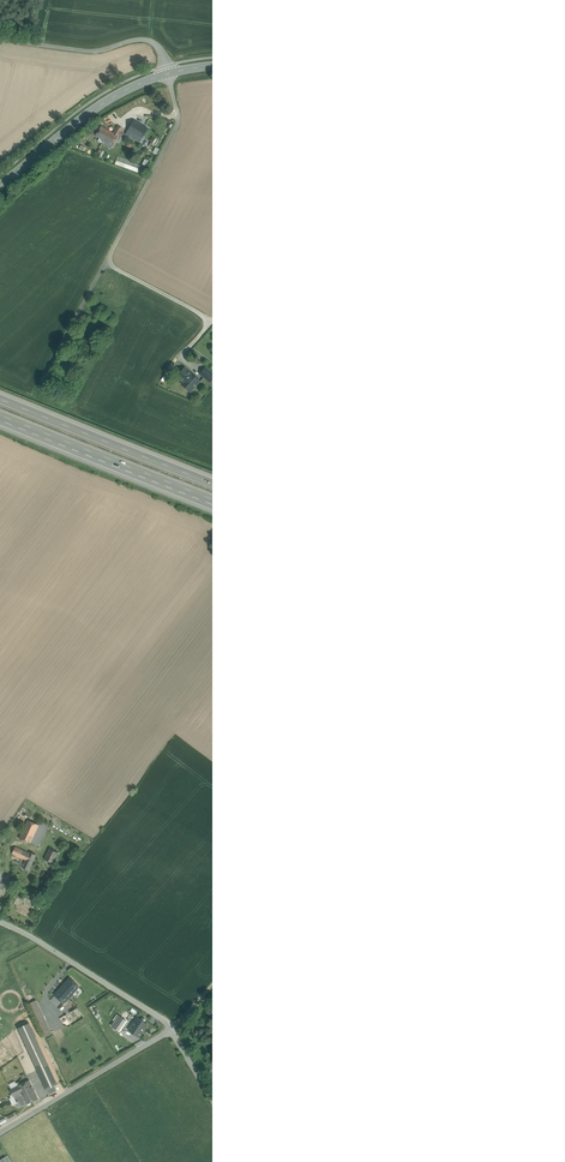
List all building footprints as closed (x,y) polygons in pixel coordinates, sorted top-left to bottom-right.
[(142,138),(148,128),(134,120),(128,130),(132,132),(139,136),(142,138)] [(102,127),(96,136),(104,141),(105,141),(110,132),(102,127)] [(105,141),(113,145),(122,129),(118,127),(113,134),(110,132),(105,141)] [(129,136),(137,141),(137,140),(139,136),(132,132),(129,136)] [(147,176),(148,172),(117,160),(116,164),(147,176)] [(185,368),(177,377),(186,385),(185,386),(191,391),(200,381),(194,376),(185,368)] [(205,368),(200,374),(210,382),(215,376),(205,368)] [(31,816),(29,820),(39,825),(30,843),(35,846),(45,823),(31,816)] [(29,820),(28,820),(19,838),(30,843),(39,825),(29,820)] [(29,853),(15,847),(12,854),(25,860),(29,853)] [(50,849),(45,859),(53,863),(58,853),(50,849)] [(25,860),(22,867),(29,871),(36,855),(29,852),(25,860)] [(70,978),(62,987),(71,995),(79,987),(70,978)] [(71,995),(62,987),(54,995),(64,1003),(71,995)] [(39,1008),(37,1008),(33,1000),(26,1004),(41,1036),(50,1031),(49,1029),(50,1029),(46,1020),(42,1010),(41,1011),(39,1008)] [(86,1015),(80,1006),(77,1008),(83,1017),(86,1015)] [(77,1008),(61,1018),(67,1028),(83,1017),(77,1008)] [(119,1016),(112,1026),(119,1030),(126,1021),(119,1016)] [(147,1025),(136,1017),(131,1023),(138,1027),(143,1030),(147,1025)] [(57,1084),(29,1023),(18,1028),(47,1089),(54,1086),(57,1084)] [(138,1027),(131,1023),(127,1028),(133,1033),(138,1027)] [(138,1027),(133,1033),(139,1037),(143,1030),(138,1027)] [(29,1080),(17,1086),(21,1093),(22,1095),(33,1089),(29,1080)] [(17,1086),(10,1089),(13,1097),(21,1093),(17,1086)] [(54,1086),(47,1089),(46,1089),(49,1094),(57,1091),(54,1086)] [(33,1089),(22,1095),(24,1099),(27,1104),(38,1099),(33,1089)] [(13,1097),(17,1102),(24,1099),(22,1095),(21,1093),(13,1097)] [(24,1099),(17,1102),(19,1108),(27,1104),(24,1099)]
